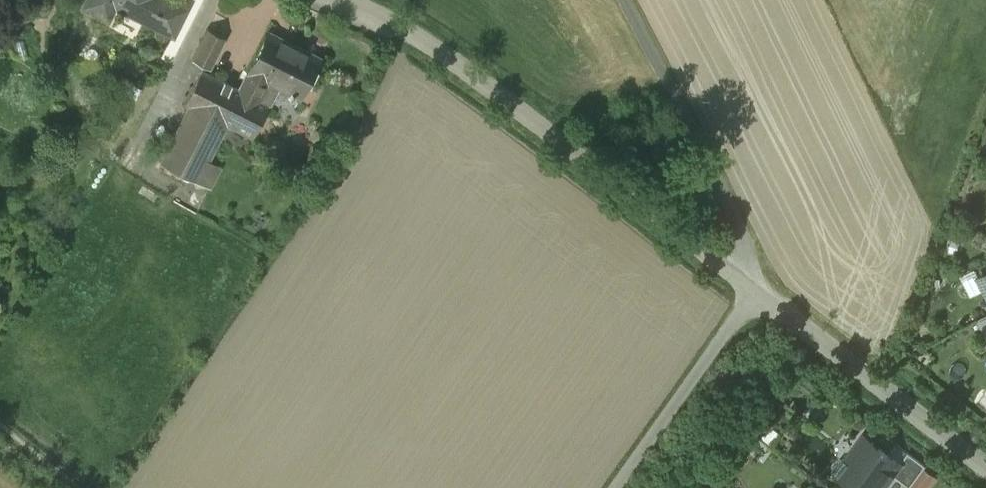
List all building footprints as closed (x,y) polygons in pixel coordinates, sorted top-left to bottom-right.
[(86,6),(105,15),(112,0),(89,0),(86,6)] [(160,23),(170,2),(166,0),(115,0),(160,23)] [(160,23),(158,26),(173,34),(185,9),(170,2),(160,23)] [(207,29),(192,59),(210,68),(225,38),(207,29)] [(320,59),(268,32),(248,70),(249,71),(269,81),(301,97),(320,59)] [(240,89),(201,69),(185,103),(190,106),(226,124),(253,137),(270,104),(240,89)] [(269,81),(249,71),(240,89),(257,97),(259,94),(262,95),(269,81)] [(226,124),(190,106),(161,163),(210,187),(221,166),(208,160),(226,124)] [(873,440),(865,450),(857,445),(846,460),(842,457),(832,470),(836,473),(835,474),(854,487),(875,487),(876,486),(879,487),(884,487),(894,474),(903,462),(902,462),(873,440)] [(926,465),(909,452),(902,462),(903,462),(894,474),(911,486),(926,465)]
